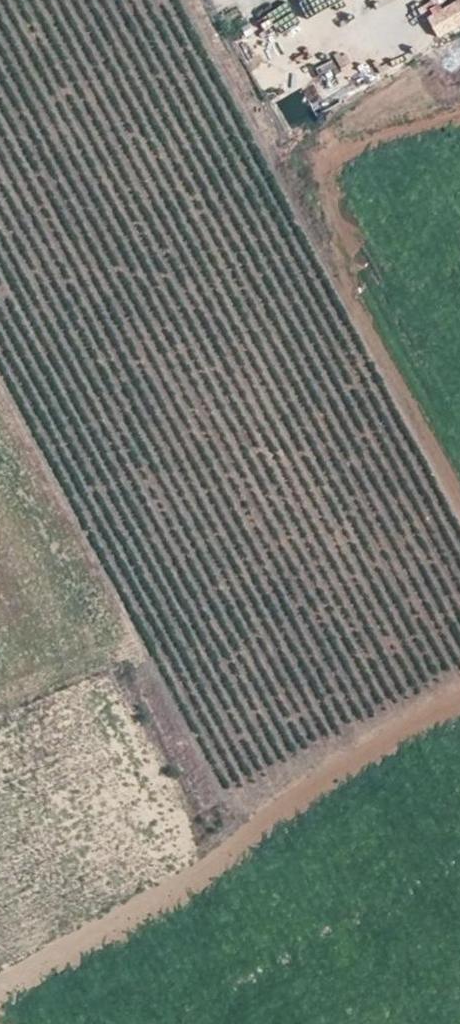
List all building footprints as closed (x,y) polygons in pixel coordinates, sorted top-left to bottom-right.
[(459,19),(459,6),(457,0),(450,0),(435,7),(446,27),(459,19)] [(331,97),(355,83),(344,64),(319,78),(331,97)]
